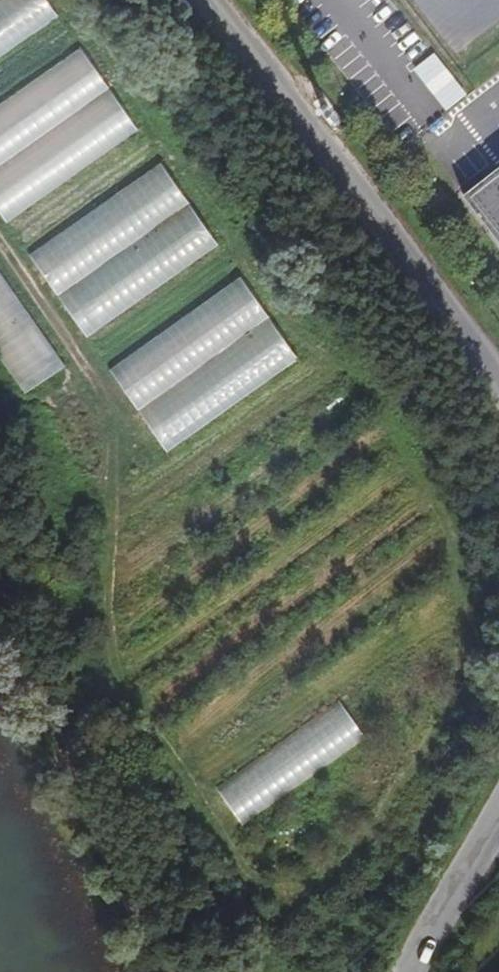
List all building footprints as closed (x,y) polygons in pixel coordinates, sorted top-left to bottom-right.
[(61,17),(50,0),(0,0),(0,57),(61,17)] [(481,16),(470,0),(432,0),(423,6),(444,39),(481,16)] [(7,220),(141,131),(85,47),(0,103),(0,210),(7,220)] [(86,334),(221,246),(166,162),(31,250),(86,334)] [(463,198),(498,245),(498,170),(463,198)] [(166,449),(301,360),(245,276),(111,364),(166,449)] [(246,818),(368,739),(343,701),(316,719),(325,733),(254,779),(255,780),(231,796),(246,818)]
